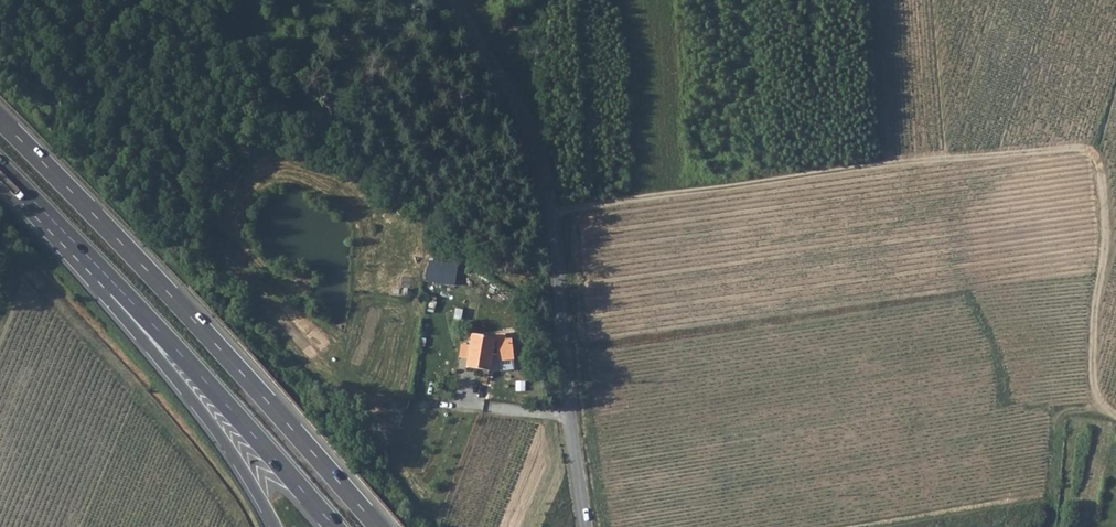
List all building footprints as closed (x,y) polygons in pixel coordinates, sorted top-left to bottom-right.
[(428,268),(439,269),(440,262),(429,261),(428,268)] [(439,269),(438,273),(456,276),(457,265),(440,262),(439,269)] [(437,284),(454,286),(456,276),(438,273),(437,284)] [(472,335),(467,367),(489,371),(492,356),(499,355),(499,360),(512,359),(510,340),(505,340),(504,334),(496,335),(497,340),(495,340),(495,338),(472,335)]
